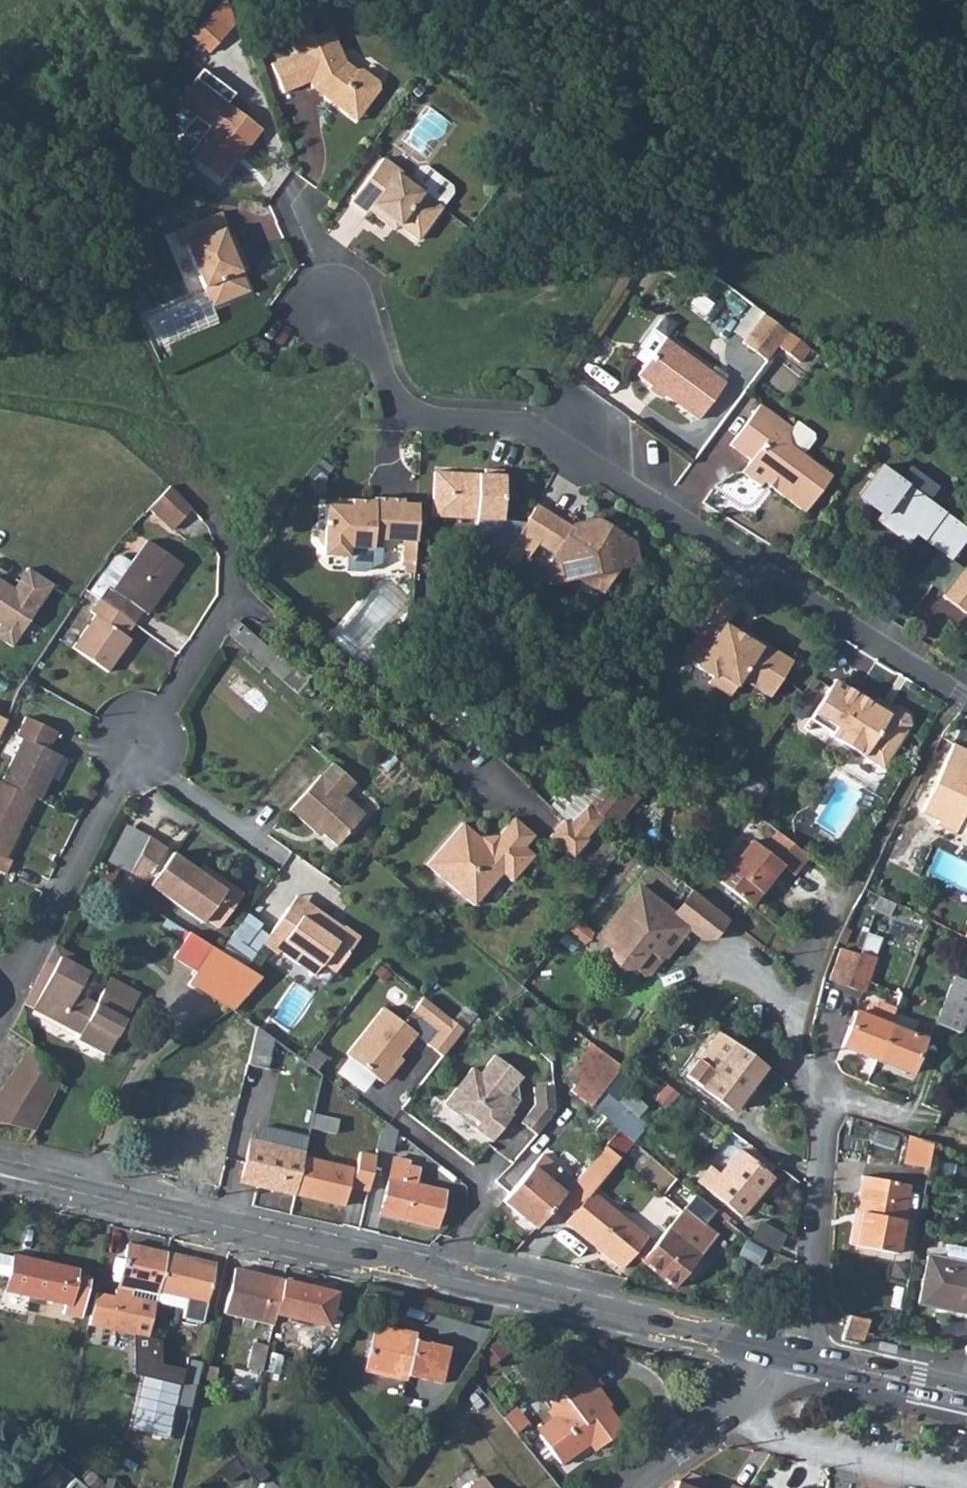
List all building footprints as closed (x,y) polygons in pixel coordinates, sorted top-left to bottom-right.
[(207,20),(191,39),(209,55),(226,36),(207,20)] [(319,98),(344,115),(354,102),(362,107),(376,90),(373,82),(357,69),(352,71),(341,63),(327,30),(309,38),(306,32),(287,40),(293,53),(267,65),(279,92),(304,81),(308,89),(312,87),(319,93),(319,98)] [(186,157),(218,181),(237,155),(244,152),(260,131),(193,81),(175,105),(207,129),(186,157)] [(354,102),(344,115),(352,121),(362,107),(354,102)] [(370,213),(387,224),(391,220),(398,225),(418,240),(441,207),(440,206),(451,191),(450,186),(422,166),(417,167),(409,178),(383,158),(351,202),(368,215),(370,213)] [(238,273),(232,261),(240,258),(230,234),(227,235),(218,214),(171,233),(177,249),(183,247),(208,309),(246,294),(238,273)] [(391,220),(387,224),(394,230),(398,225),(391,220)] [(240,258),(232,261),(238,273),(246,271),(240,258)] [(785,329),(761,311),(741,339),(765,357),(774,344),(785,329)] [(785,329),(774,344),(796,360),(807,345),(785,329)] [(696,419),(722,383),(651,331),(634,355),(635,358),(644,365),(637,376),(650,386),(663,396),(696,419)] [(663,396),(650,386),(646,390),(660,400),(663,396)] [(757,404),(728,444),(750,460),(742,471),(759,484),(765,477),(770,476),(774,478),(775,480),(776,485),(773,489),(804,512),(830,475),(789,445),(787,439),(786,432),(789,428),(757,404)] [(881,464),(860,493),(913,532),(915,531),(937,548),(958,520),(881,464)] [(903,476),(932,497),(940,486),(911,465),(903,476)] [(432,517),(477,518),(500,519),(501,474),(499,474),(499,470),(481,469),(481,474),(476,474),(475,476),(464,476),(464,473),(433,472),(432,517)] [(166,490),(154,505),(175,521),(184,510),(166,490)] [(405,562),(414,563),(415,542),(415,529),(400,528),(401,504),(401,500),(373,498),(373,502),(350,501),(349,507),(341,506),(324,506),(323,524),(317,531),(316,540),(322,547),(322,556),(348,557),(348,547),(371,548),(371,540),(382,541),(403,542),(402,562),(405,562)] [(510,544),(504,555),(515,563),(522,552),(527,555),(537,540),(554,551),(553,554),(556,564),(576,577),(600,593),(617,566),(636,563),(632,543),(599,520),(595,520),(590,521),(590,525),(583,527),(580,523),(572,524),(572,525),(571,526),(534,502),(524,520),(510,544)] [(416,504),(401,504),(400,528),(415,529),(416,504)] [(477,518),(476,533),(492,533),(500,527),(500,519),(477,518)] [(492,533),(492,544),(510,544),(524,520),(500,519),(500,527),(492,533)] [(932,585),(966,537),(966,526),(958,520),(937,548),(918,574),(932,585)] [(348,557),(347,571),(364,572),(381,564),(382,541),(371,540),(371,548),(348,547),(348,557)] [(161,597),(179,570),(144,546),(127,569),(111,593),(106,590),(97,603),(89,616),(94,619),(72,650),(107,675),(129,643),(125,640),(133,628),(142,615),(157,594),(161,597)] [(85,594),(97,603),(106,590),(111,593),(127,569),(113,559),(85,594)] [(405,572),(413,573),(414,563),(405,562),(405,572)] [(576,577),(556,564),(544,568),(551,586),(576,577)] [(944,598),(966,616),(966,615),(966,568),(966,567),(944,598)] [(14,647),(54,585),(28,568),(15,588),(0,579),(0,623),(1,624),(0,626),(0,637),(14,647)] [(694,666),(710,677),(713,673),(734,686),(739,678),(767,697),(792,661),(762,642),(759,646),(723,623),(734,606),(707,589),(684,625),(694,632),(681,654),(696,664),(694,666)] [(713,673),(710,677),(707,683),(727,696),(734,686),(713,673)] [(830,687),(816,708),(853,737),(883,763),(896,744),(904,742),(912,728),(912,716),(901,709),(896,710),(888,712),(880,706),(858,693),(853,702),(830,687)] [(816,708),(810,719),(834,733),(832,736),(831,738),(880,769),(883,763),(853,737),(816,708)] [(9,722),(0,717),(0,740),(9,722)] [(4,779),(0,778),(0,870),(6,873),(14,858),(8,855),(37,796),(43,798),(63,755),(25,736),(4,779)] [(959,822),(964,813),(966,815),(966,793),(963,791),(966,782),(966,754),(951,747),(919,815),(936,823),(934,826),(953,835),(959,822)] [(583,797),(590,804),(593,806),(607,817),(617,825),(642,794),(619,775),(607,764),(581,795),(583,797)] [(322,777),(292,814),(316,835),(319,831),(340,849),(366,817),(346,801),(357,787),(335,767),(326,779),(322,777)] [(593,806),(590,804),(569,825),(565,821),(550,838),(574,858),(588,841),(587,840),(607,817),(593,806)] [(464,825),(430,866),(478,905),(504,873),(516,882),(538,856),(527,847),(537,835),(517,818),(498,841),(486,843),(464,825)] [(809,859),(781,835),(768,851),(757,842),(723,883),(755,909),(788,868),(796,875),(809,859)] [(134,871),(147,881),(171,849),(153,836),(134,871)] [(176,852),(153,885),(205,923),(208,919),(221,928),(246,894),(216,872),(212,878),(176,852)] [(681,938),(662,923),(671,910),(641,884),(598,935),(614,947),(616,960),(623,966),(633,963),(645,973),(659,956),(668,956),(681,938)] [(299,899),(291,911),(306,922),(315,909),(299,899)] [(274,939),(268,949),(280,957),(282,954),(319,978),(327,966),(340,974),(363,939),(348,929),(344,935),(327,923),(330,920),(320,913),(315,909),(306,922),(291,911),(274,939)] [(671,910),(662,923),(681,938),(691,926),(671,910)] [(246,919),(225,949),(252,970),(268,949),(274,939),(246,919)] [(190,931),(178,950),(200,964),(212,945),(190,931)] [(232,1009),(236,1006),(262,976),(255,971),(254,972),(223,952),(212,945),(200,964),(194,974),(190,982),(232,1009)] [(830,980),(849,988),(860,957),(842,950),(830,980)] [(860,957),(849,988),(864,994),(878,959),(862,952),(860,957)] [(85,976),(57,961),(30,1011),(77,1036),(75,1040),(104,1056),(111,1044),(115,1045),(118,1045),(122,1042),(124,1040),(125,1036),(124,1032),(123,1029),(120,1026),(130,1008),(100,992),(93,1006),(74,997),(85,976)] [(958,1036),(966,1014),(966,985),(954,980),(935,1027),(958,1036)] [(465,1027),(425,993),(415,1008),(440,1026),(429,1042),(445,1054),(465,1027)] [(843,1047),(877,1061),(889,1026),(894,1015),(895,1010),(879,1005),(868,1009),(865,1016),(856,1013),(843,1047)] [(386,1008),(347,1054),(380,1081),(387,1081),(401,1064),(400,1057),(418,1035),(404,1023),(386,1008)] [(404,1023),(418,1035),(429,1042),(440,1026),(415,1008),(404,1023)] [(894,1015),(889,1026),(910,1034),(914,1024),(894,1015)] [(257,1028),(245,1019),(238,1054),(251,1057),(257,1028)] [(889,1026),(877,1061),(910,1075),(924,1040),(910,1034),(889,1026)] [(251,1057),(249,1066),(267,1071),(274,1040),(257,1028),(251,1057)] [(766,1067),(734,1044),(714,1072),(701,1089),(733,1112),(766,1067)] [(0,1092),(0,1123),(31,1130),(61,1072),(31,1045),(0,1092)] [(603,1051),(572,1090),(592,1107),(622,1067),(603,1051)] [(476,1068),(447,1103),(460,1114),(471,1113),(482,1123),(477,1129),(493,1142),(504,1129),(504,1124),(522,1102),(520,1085),(526,1078),(499,1056),(484,1074),(476,1068)] [(685,1077),(701,1089),(714,1072),(698,1061),(685,1077)] [(556,1085),(536,1086),(537,1104),(523,1123),(538,1134),(558,1109),(556,1085)] [(318,1092),(313,1117),(327,1119),(332,1095),(318,1092)] [(383,1122),(377,1151),(392,1154),(397,1132),(383,1122)] [(907,1136),(901,1166),(926,1172),(931,1145),(918,1140),(907,1136)] [(241,1183),(295,1196),(304,1159),(305,1154),(251,1142),(241,1183)] [(566,1194),(559,1202),(575,1215),(567,1224),(621,1269),(648,1238),(596,1193),(623,1161),(605,1146),(566,1194)] [(709,1167),(697,1180),(741,1217),(774,1179),(741,1151),(719,1177),(709,1167)] [(304,1159),(295,1196),(344,1208),(349,1187),(368,1192),(376,1157),(360,1154),(356,1171),(304,1159)] [(543,1154),(504,1203),(536,1230),(559,1202),(566,1194),(553,1183),(563,1170),(543,1154)] [(394,1160),(381,1216),(435,1229),(444,1194),(403,1184),(408,1163),(394,1160)] [(500,1181),(510,1189),(527,1168),(517,1160),(500,1181)] [(859,1216),(854,1248),(897,1255),(909,1187),(861,1178),(855,1216),(859,1216)] [(685,1209),(683,1212),(704,1230),(707,1227),(685,1209)] [(683,1212),(676,1221),(691,1233),(697,1238),(704,1230),(683,1212)] [(676,1221),(642,1262),(675,1289),(699,1261),(687,1250),(681,1245),(691,1233),(676,1221)] [(115,1295),(97,1291),(90,1324),(133,1333),(128,1358),(142,1361),(145,1347),(158,1291),(166,1252),(129,1243),(126,1259),(118,1256),(113,1274),(114,1280),(120,1281),(118,1289),(116,1289),(115,1295)] [(946,1260),(966,1265),(966,1251),(949,1246),(946,1260)] [(166,1252),(158,1291),(168,1294),(167,1305),(185,1309),(180,1329),(199,1334),(205,1313),(216,1264),(166,1252)] [(14,1259),(0,1255),(0,1274),(9,1276),(14,1259)] [(946,1260),(929,1255),(919,1302),(966,1314),(966,1265),(946,1260)] [(9,1276),(6,1290),(29,1295),(66,1304),(63,1314),(81,1319),(89,1280),(75,1276),(77,1271),(14,1256),(9,1276)] [(224,1313),(271,1324),(273,1314),(282,1280),(235,1269),(224,1313)] [(282,1280),(273,1314),(287,1317),(313,1323),(328,1327),(336,1293),(282,1280)] [(6,1290),(2,1289),(0,1297),(0,1309),(24,1315),(29,1295),(6,1290)] [(313,1323),(287,1317),(286,1322),(312,1328),(313,1323)] [(847,1317),(842,1341),(863,1346),(866,1334),(868,1321),(847,1317)] [(414,1338),(399,1335),(400,1328),(372,1321),(361,1370),(403,1380),(404,1376),(439,1383),(447,1344),(427,1340),(427,1341),(414,1338)] [(898,1344),(879,1341),(878,1345),(878,1350),(896,1353),(898,1344)] [(247,1368),(261,1371),(267,1345),(253,1342),(247,1368)] [(183,1384),(196,1386),(202,1361),(188,1358),(183,1384)] [(554,1414),(534,1429),(557,1461),(587,1440),(593,1448),(621,1427),(606,1406),(609,1404),(579,1365),(553,1383),(558,1391),(548,1398),(547,1405),(554,1414)] [(514,1405),(500,1415),(514,1431),(528,1421),(514,1405)] [(257,1483),(269,1474),(247,1447),(243,1450),(218,1470),(229,1482),(245,1469),(257,1483)] [(483,1474),(464,1487),(493,1487),(483,1474)] [(74,1476),(64,1487),(87,1487),(74,1476)]
